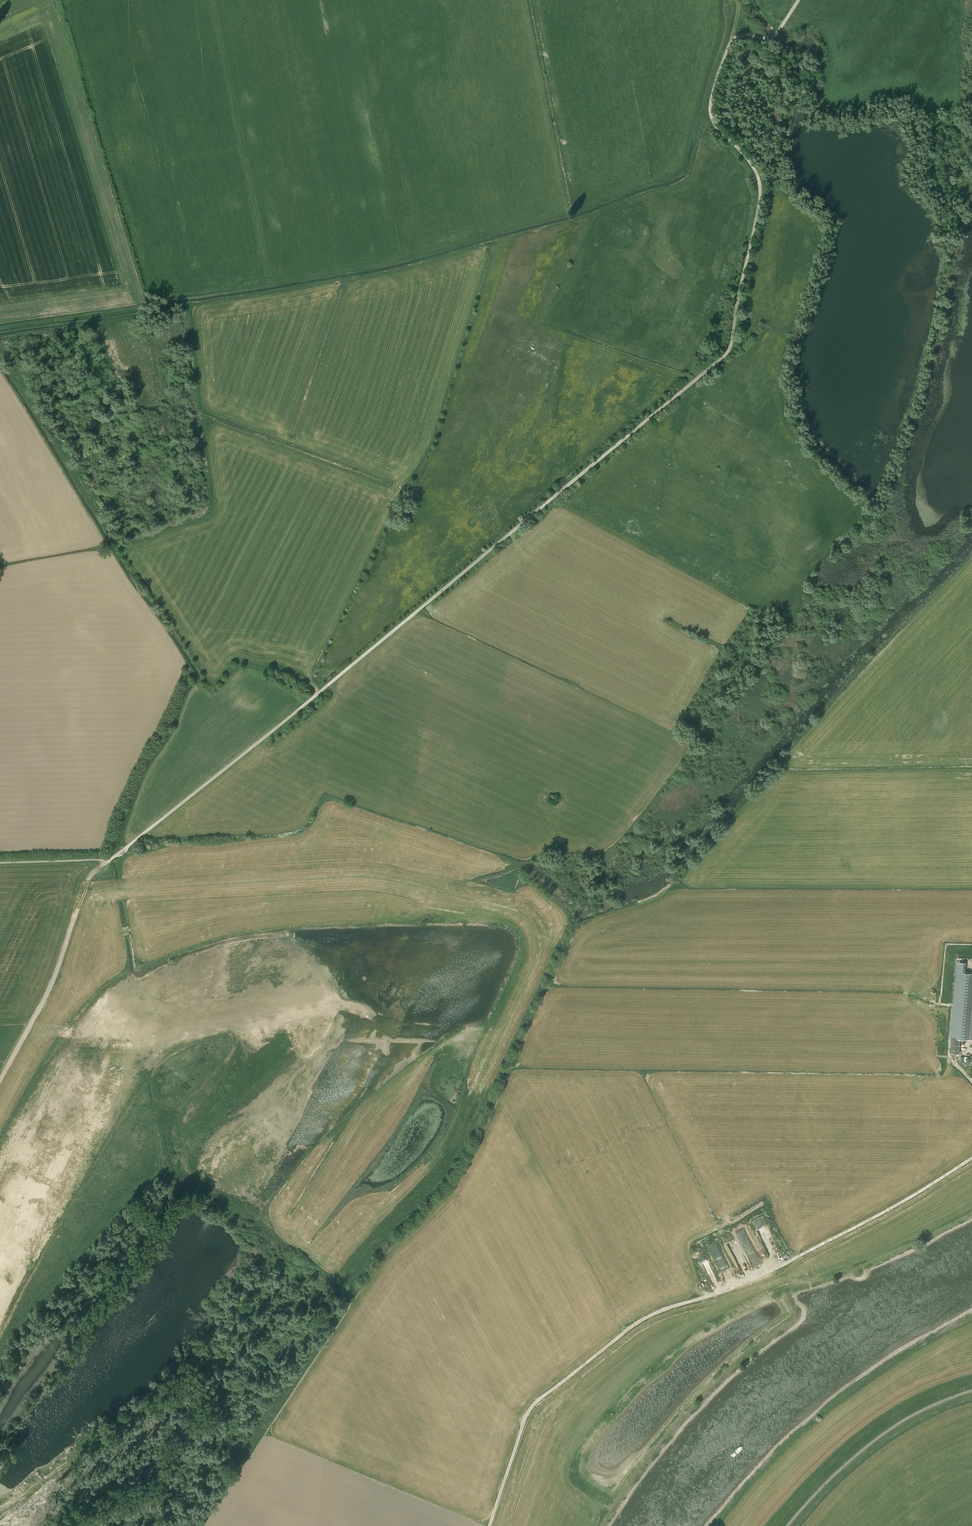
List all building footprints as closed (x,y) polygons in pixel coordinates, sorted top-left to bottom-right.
[(971,973),(971,974),(956,972),(951,1038),(952,1038),(951,1053),(959,1054),(960,1039),(971,1040),(971,973)] [(753,1223),(761,1238),(768,1234),(760,1219),(753,1223)] [(743,1229),(735,1233),(752,1264),(760,1260),(743,1229)]
